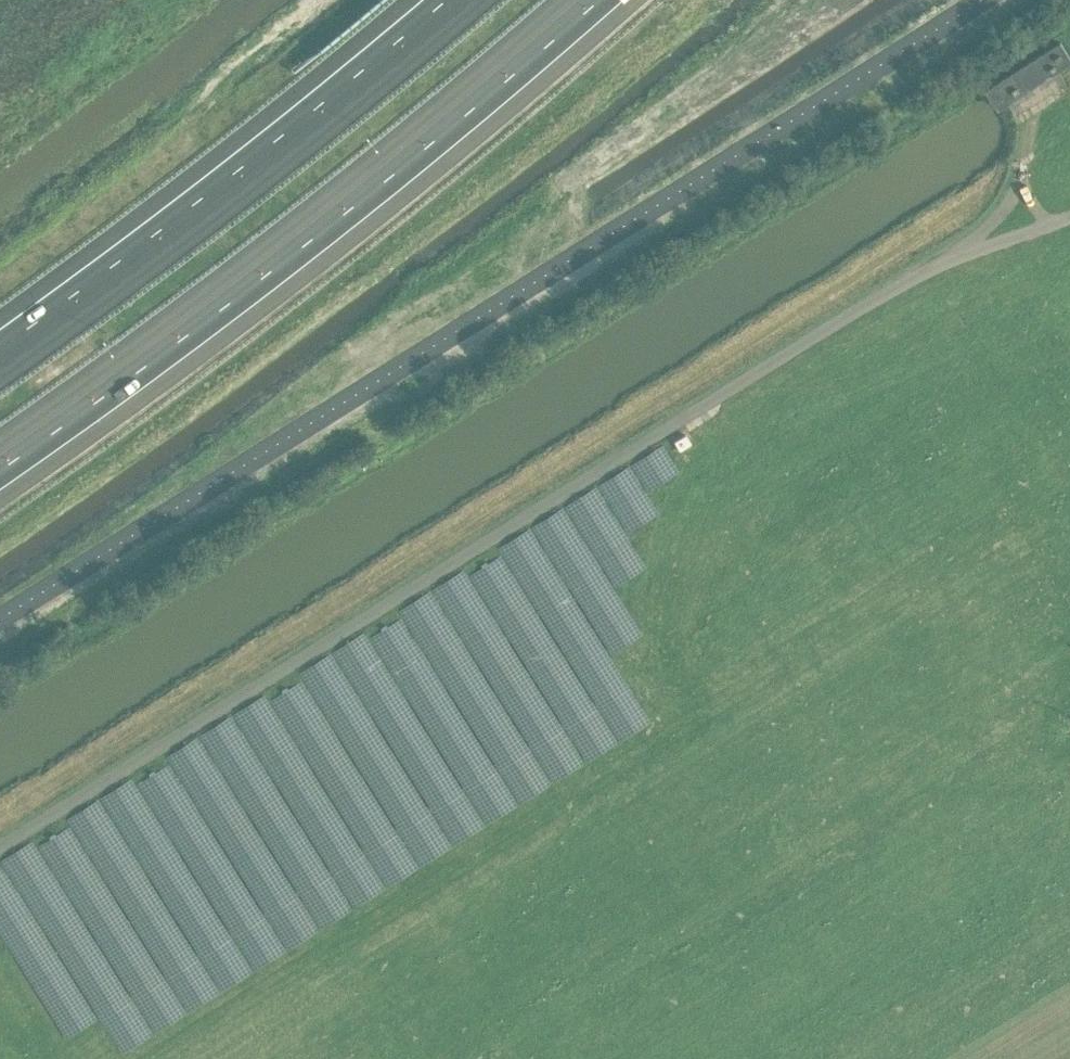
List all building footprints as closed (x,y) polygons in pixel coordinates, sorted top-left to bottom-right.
[(1055,70),(1069,60),(1069,57),(1059,40),(985,88),(997,107),(1010,99),(1055,70)]
